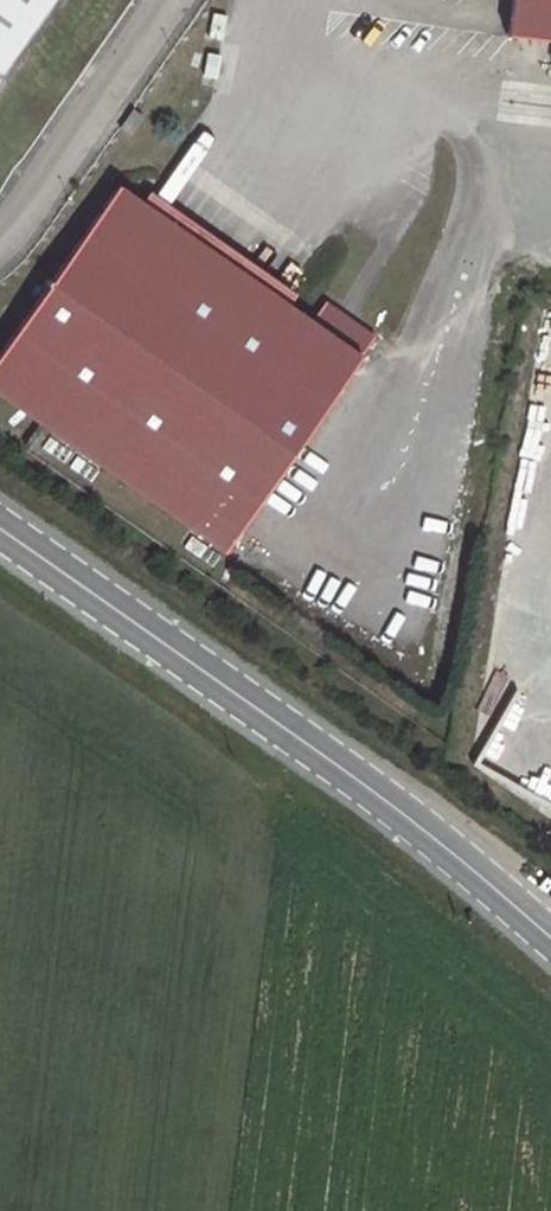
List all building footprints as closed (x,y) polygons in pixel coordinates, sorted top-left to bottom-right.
[(62,0),(0,0),(0,88),(62,0)] [(509,33),(550,38),(550,0),(513,0),(509,33)] [(141,122),(132,116),(121,132),(130,137),(141,122)] [(197,186),(182,208),(194,217),(210,195),(197,186)] [(118,190),(0,359),(0,395),(225,555),(376,338),(325,304),(312,324),(118,190)]
